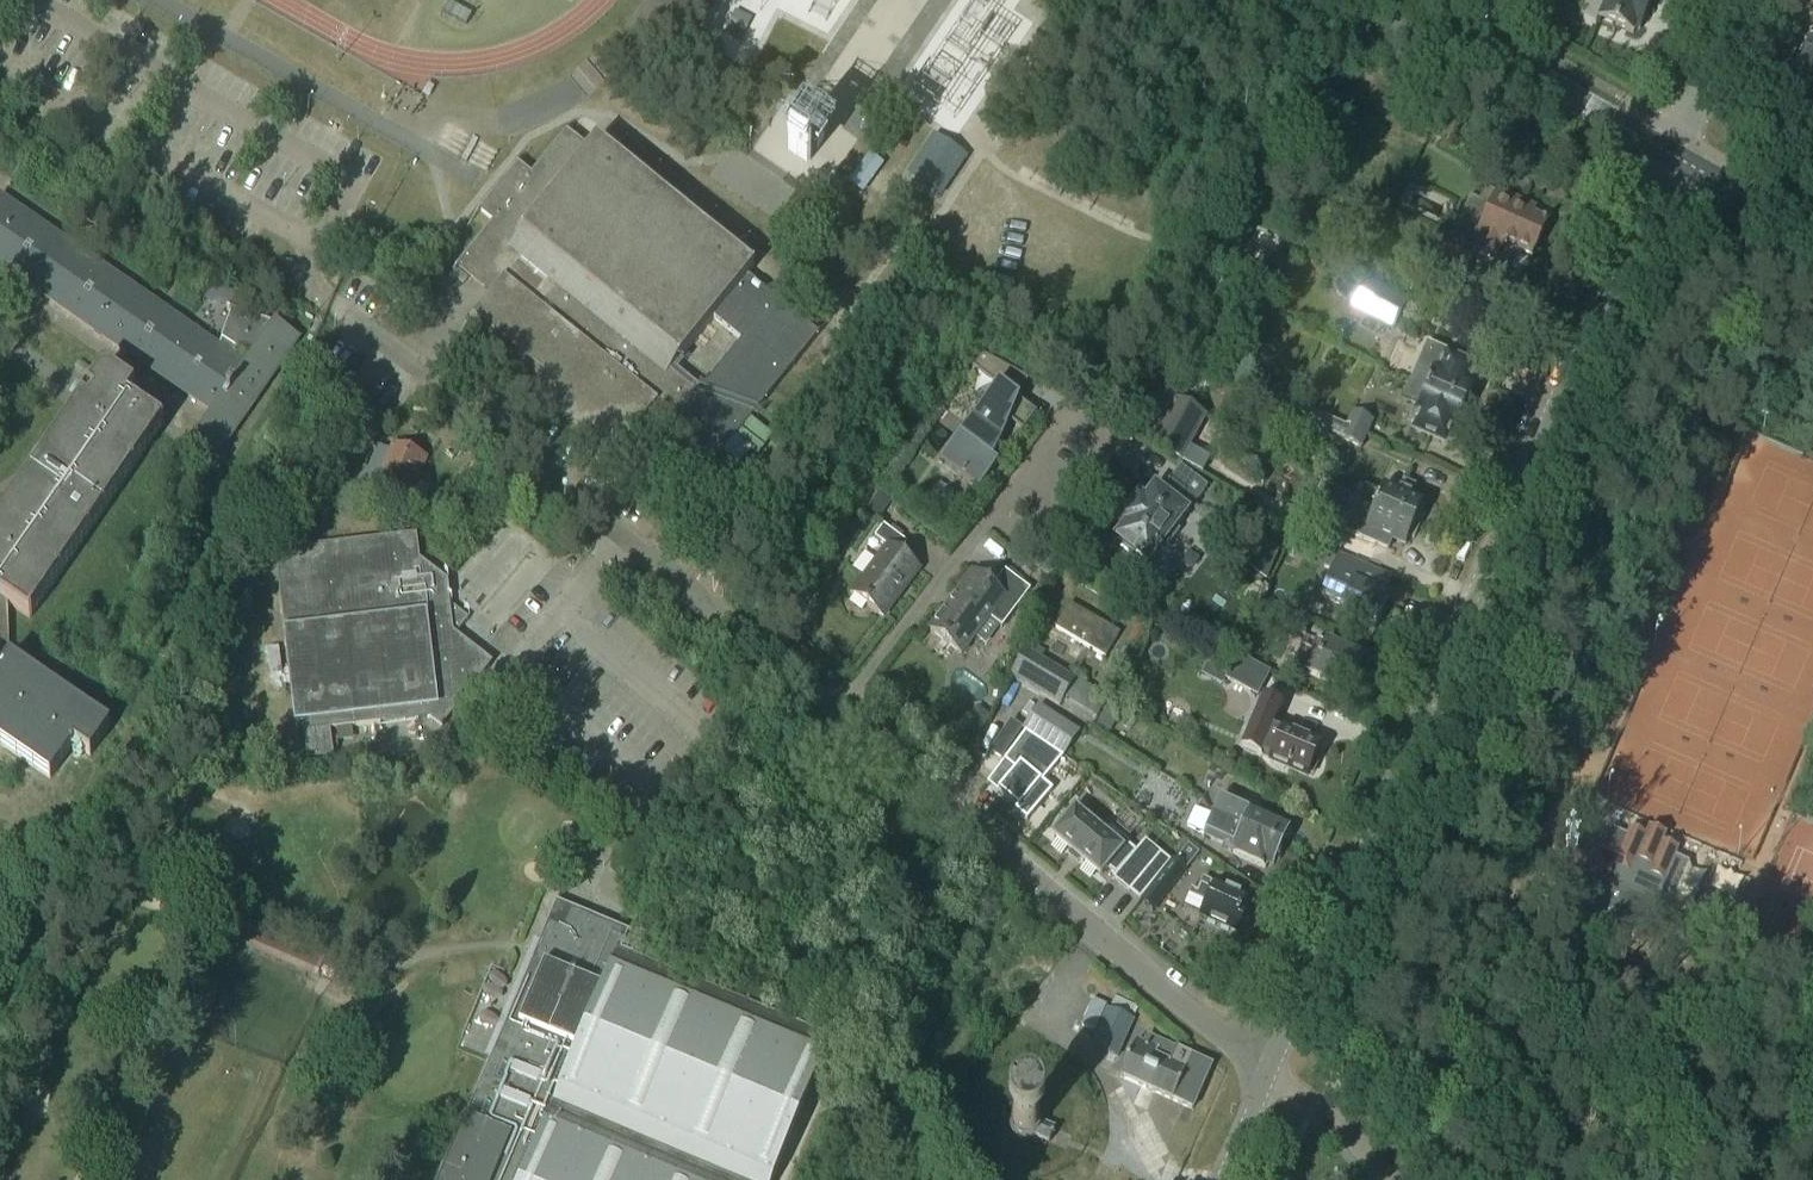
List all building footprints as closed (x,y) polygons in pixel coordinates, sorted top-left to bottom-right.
[(1654,0),(1607,0),(1598,19),(1633,34),(1636,29),(1640,31),(1654,0)] [(1768,118),(1797,133),(1805,120),(1812,124),(1812,57),(1812,60),(1801,55),(1768,118)] [(12,128),(15,123),(3,115),(0,120),(12,128)] [(458,265),(471,276),(473,277),(475,277),(477,277),(477,276),(495,290),(491,295),(472,318),(473,319),(549,381),(587,412),(626,443),(627,443),(629,440),(635,433),(647,419),(661,430),(700,382),(678,363),(713,318),(747,277),(755,268),(753,267),(752,268),(736,255),(749,239),(748,238),(747,239),(715,214),(717,212),(716,211),(714,213),(659,168),(661,167),(659,166),(658,167),(627,142),(628,141),(627,140),(625,142),(623,144),(617,152),(614,156),(609,152),(601,146),(599,144),(597,143),(598,141),(597,140),(590,149),(582,143),(567,131),(531,175),(517,165),(517,164),(479,210),(480,210),(493,221),(464,257),(458,264),(458,265)] [(912,175),(949,196),(973,156),(937,134),(912,175)] [(1545,224),(1527,215),(1530,208),(1497,193),(1483,224),(1480,222),(1474,235),(1479,237),(1473,251),(1493,260),(1501,243),(1531,256),(1545,224)] [(269,382),(274,374),(298,340),(273,324),(228,309),(227,310),(231,311),(219,347),(2,198),(0,201),(0,267),(212,413),(195,438),(219,455),(269,382)] [(1465,272),(1471,258),(1446,248),(1441,262),(1465,272)] [(661,430),(653,440),(654,441),(656,439),(667,448),(665,450),(666,451),(668,449),(702,477),(689,492),(691,493),(702,479),(768,398),(774,390),(831,320),(830,319),(818,334),(784,306),(785,305),(783,303),(782,304),(759,286),(747,277),(713,318),(743,342),(706,387),(700,382),(661,430)] [(409,307),(419,315),(433,298),(423,289),(409,307)] [(1408,301),(1385,290),(1373,310),(1396,323),(1408,301)] [(979,490),(1036,414),(1019,401),(1029,380),(982,355),(972,368),(997,387),(941,461),(979,490)] [(1431,377),(1416,371),(1410,384),(1470,410),(1475,398),(1472,393),(1474,388),(1468,386),(1474,370),(1445,357),(1444,359),(1440,357),(1431,377)] [(7,604),(29,619),(163,426),(133,405),(132,405),(127,402),(135,390),(104,369),(88,392),(79,386),(73,395),(82,401),(0,519),(0,604),(7,604)] [(1470,410),(1410,384),(1404,398),(1420,404),(1411,425),(1416,427),(1415,429),(1444,441),(1451,425),(1457,428),(1458,424),(1465,422),(1470,410)] [(1204,417),(1157,391),(1133,435),(1180,461),(1204,417)] [(1361,449),(1373,421),(1352,412),(1340,440),(1361,449)] [(407,504),(410,496),(425,459),(392,446),(374,491),(407,504)] [(1265,461),(1250,456),(1247,464),(1261,470),(1265,461)] [(368,498),(377,473),(363,468),(354,492),(368,498)] [(1207,488),(1180,468),(1170,481),(1169,481),(1160,493),(1155,490),(1145,504),(1138,499),(1121,521),(1128,526),(1109,551),(1110,552),(1119,540),(1148,563),(1159,548),(1163,551),(1178,531),(1173,528),(1185,513),(1183,512),(1192,500),(1195,503),(1207,488)] [(1410,500),(1415,488),(1403,483),(1398,495),(1383,488),(1381,494),(1365,488),(1360,501),(1419,526),(1424,514),(1421,510),(1423,505),(1410,500)] [(866,510),(879,520),(890,505),(877,495),(866,510)] [(1413,539),(1419,526),(1360,501),(1354,515),(1369,521),(1361,539),(1387,550),(1392,539),(1406,544),(1408,540),(1413,539)] [(883,617),(919,569),(898,554),(907,543),(883,525),(874,537),(887,547),(852,594),(883,617)] [(445,723),(490,666),(457,639),(471,621),(450,603),(447,580),(420,559),(417,534),(274,552),(295,726),(303,725),(308,762),(333,758),(330,730),(430,717),(438,723),(445,723)] [(1266,544),(1249,567),(1266,581),(1278,552),(1266,544)] [(1375,629),(1387,599),(1358,586),(1366,566),(1339,555),(1321,597),(1343,606),(1340,614),(1375,629)] [(1030,590),(1004,571),(991,588),(973,574),(930,630),(961,654),(989,618),(1002,628),(1030,590)] [(0,604),(0,744),(50,779),(74,745),(90,756),(110,727),(9,657),(9,639),(7,604),(0,604)] [(1105,658),(1120,634),(1069,604),(1055,628),(1105,658)] [(1306,635),(1311,622),(1285,612),(1280,625),(1306,635)] [(1361,659),(1316,639),(1311,651),(1302,647),(1293,667),(1312,675),(1311,676),(1347,692),(1361,659)] [(278,648),(267,650),(270,676),(281,675),(278,648)] [(1026,652),(1011,678),(1059,706),(1074,680),(1026,652)] [(1270,673),(1238,656),(1225,680),(1257,697),(1270,673)] [(1307,776),(1309,773),(1312,774),(1317,763),(1314,761),(1320,747),(1283,732),(1282,733),(1274,729),(1283,708),(1263,700),(1242,749),(1262,757),(1263,756),(1270,759),(1269,760),(1307,776)] [(1107,737),(1123,713),(1110,705),(1094,729),(1107,737)] [(1049,747),(1062,726),(1038,711),(1025,731),(1049,747)] [(982,712),(976,713),(969,722),(981,731),(990,718),(982,712)] [(1007,777),(991,796),(1011,813),(1009,817),(1021,827),(1046,797),(1037,788),(1057,764),(1021,739),(997,768),(1007,777)] [(1275,820),(1222,796),(1212,816),(1209,815),(1212,820),(1279,850),(1289,828),(1274,822),(1275,820)] [(1272,864),(1279,850),(1212,820),(1209,815),(1195,808),(1187,826),(1204,834),(1204,836),(1235,849),(1233,854),(1265,868),(1268,862),(1272,864)] [(1105,836),(1075,812),(1067,821),(1063,818),(1053,830),(1057,834),(1054,837),(1100,876),(1106,869),(1116,877),(1115,879),(1130,892),(1160,855),(1145,843),(1131,860),(1120,852),(1128,843),(1111,829),(1105,836)] [(1656,942),(1689,863),(1610,829),(1589,879),(1583,876),(1570,905),(1577,908),(1582,898),(1597,904),(1592,915),(1656,942)] [(1188,843),(1181,852),(1193,861),(1199,852),(1188,843)] [(1155,911),(1187,870),(1174,859),(1142,901),(1155,911)] [(1212,885),(1203,881),(1198,893),(1207,897),(1199,916),(1238,933),(1239,931),(1244,930),(1248,922),(1246,917),(1248,912),(1243,910),(1248,898),(1213,883),(1212,885)] [(569,907),(561,927),(548,921),(539,944),(542,945),(536,960),(545,964),(519,1024),(508,1019),(440,1179),(772,1179),(831,1039),(814,1032),(815,1030),(813,1029),(812,1031),(792,1023),(793,1021),(791,1020),(790,1022),(770,1014),(771,1011),(769,1010),(768,1013),(748,1005),(749,1002),(747,1001),(746,1003),(726,995),(727,993),(725,992),(724,994),(704,986),(705,984),(703,983),(702,985),(682,977),(683,974),(681,974),(680,976),(660,967),(661,965),(659,964),(658,967),(638,958),(639,956),(637,955),(636,958),(633,956),(641,938),(615,927),(609,911),(592,917),(569,907)] [(228,944),(235,947),(242,929),(324,964),(328,956),(239,917),(228,944)] [(1092,1000),(1081,1026),(1095,1032),(1106,1006),(1092,1000)] [(1134,1021),(1107,1009),(1091,1045),(1118,1057),(1134,1021)] [(1212,1065),(1147,1037),(1143,1046),(1137,1043),(1122,1078),(1193,1109),(1212,1065)] [(1048,1142),(1054,1129),(1042,1124),(1042,1121),(1040,1117),(1036,1111),(1031,1108),(1027,1107),(1022,1107),(1018,1109),(1013,1112),(1011,1115),(1009,1118),(1009,1122),(1008,1127),(1009,1130),(1012,1135),(1016,1138),(1020,1140),(1026,1140),(1029,1140),(1033,1139),(1036,1137),(1048,1142)]
